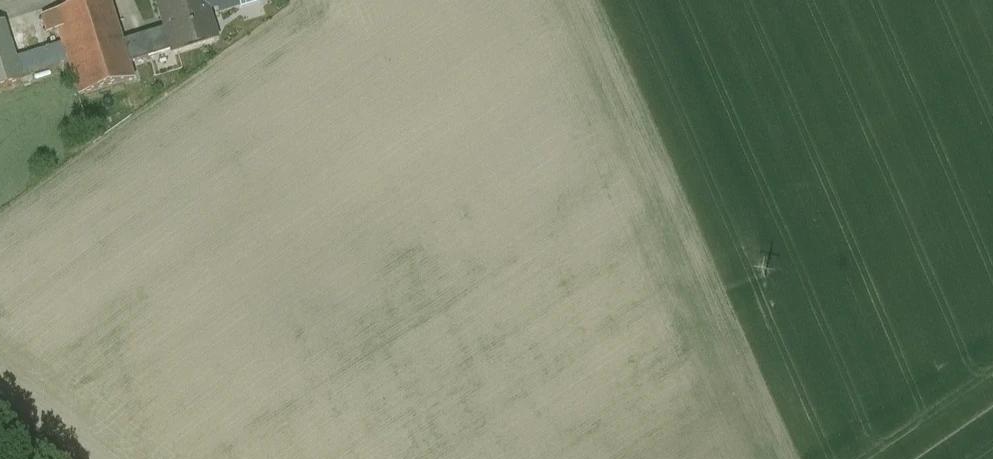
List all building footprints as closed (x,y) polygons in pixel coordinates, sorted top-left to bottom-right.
[(40,16),(46,33),(58,29),(62,43),(67,61),(78,95),(133,78),(128,63),(172,49),(172,51),(214,38),(202,0),(159,0),(157,1),(165,27),(121,41),(109,0),(92,0),(40,16)] [(0,22),(0,87),(20,81),(13,59),(1,22),(0,22)] [(62,43),(13,59),(18,76),(67,61),(62,43)]
